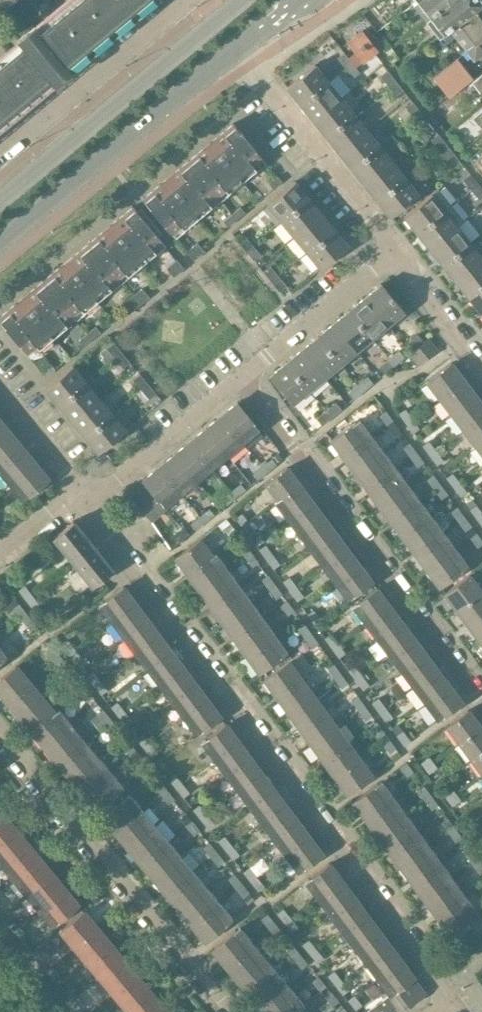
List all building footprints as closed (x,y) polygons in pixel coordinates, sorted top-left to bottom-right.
[(11,119),(7,114),(32,93),(50,79),(54,84),(59,79),(62,68),(65,66),(67,68),(75,66),(82,62),(87,57),(90,50),(98,48),(104,44),(109,38),(112,32),(120,29),(126,26),(131,20),(134,13),(142,11),(148,7),(153,2),(154,0),(76,0),(39,31),(34,26),(17,40),(22,45),(0,64),(0,128),(11,119)] [(17,5),(22,11),(35,0),(23,0),(17,5)] [(417,0),(432,19),(455,0),(417,0)] [(432,19),(443,34),(481,3),(481,2),(480,0),(455,0),(432,19)] [(443,34),(442,35),(447,42),(454,36),(473,59),(481,52),(481,3),(443,34)] [(354,52),(358,56),(362,61),(377,49),(362,30),(347,42),(354,52)] [(385,39),(380,43),(388,53),(393,50),(385,39)] [(400,60),(393,50),(388,53),(395,64),(400,60)] [(337,58),(344,67),(351,62),(348,57),(344,52),(337,58)] [(354,52),(348,57),(351,62),(355,67),(362,61),(358,56),(354,52)] [(449,96),(472,77),(457,59),(434,77),(449,96)] [(355,67),(351,62),(344,67),(353,78),(360,72),(355,67)] [(315,64),(286,87),(299,103),(327,80),(315,64)] [(380,76),(388,85),(395,79),(387,70),(380,76)] [(471,80),(481,93),(481,71),(471,80)] [(403,90),(395,79),(388,85),(396,95),(403,90)] [(327,80),(299,103),(312,119),(340,97),(327,80)] [(340,97),(312,119),(325,135),(353,113),(340,97)] [(405,107),(413,117),(420,112),(412,102),(405,107)] [(473,117),(479,124),(481,121),(481,109),(473,117)] [(428,122),(420,112),(413,117),(421,127),(428,122)] [(353,113),(325,135),(338,151),(366,129),(353,113)] [(218,139),(213,143),(213,142),(212,142),(211,142),(209,142),(187,161),(216,195),(224,189),(228,192),(243,179),(256,169),(253,165),(262,158),(254,149),(255,149),(240,131),(233,123),(216,137),(218,139)] [(366,129),(338,151),(351,168),(379,145),(366,129)] [(446,144),(438,134),(431,139),(422,147),(427,152),(436,145),(440,150),(446,144)] [(446,144),(440,150),(447,159),(454,153),(446,144)] [(379,145),(351,168),(364,184),(392,161),(379,145)] [(473,164),(481,176),(481,157),(473,164)] [(159,184),(142,198),(171,233),(180,225),(183,229),(212,206),(208,202),(216,195),(187,161),(166,178),(165,179),(165,180),(165,181),(165,182),(166,183),(161,186),(159,184)] [(392,161),(364,184),(377,200),(405,177),(392,161)] [(471,189),(478,183),(470,173),(463,179),(471,189)] [(277,176),(268,183),(273,189),(282,181),(277,176)] [(405,177),(377,200),(390,216),(418,194),(405,177)] [(295,181),(267,204),(280,220),(308,197),(295,181)] [(481,188),(478,183),(471,189),(479,199),(481,196),(481,189),(481,188)] [(417,232),(447,208),(433,191),(404,215),(417,232)] [(308,197),(280,220),(294,236),(321,213),(308,197)] [(118,222),(113,226),(112,225),(111,225),(110,225),(109,225),(87,243),(116,278),(124,272),(128,275),(156,252),(152,248),(161,241),(157,236),(161,233),(141,208),(137,211),(132,206),(116,220),(118,222)] [(240,207),(231,214),(236,219),(245,212),(240,207)] [(460,223),(447,208),(417,232),(430,248),(453,229),(460,223)] [(321,213),(294,236),(307,252),(335,229),(321,213)] [(231,214),(223,221),(227,226),(236,219),(231,214)] [(335,229),(307,252),(320,268),(348,245),(335,229)] [(453,229),(430,248),(443,263),(467,245),(453,229)] [(244,234),(237,240),(244,249),(251,243),(244,234)] [(197,242),(192,247),(199,255),(204,251),(197,242)] [(59,267),(43,280),(72,315),(80,308),(83,312),(111,289),(108,285),(116,278),(87,243),(71,257),(73,259),(61,269),(59,267)] [(260,254),(251,243),(244,249),(253,260),(260,254)] [(467,245),(443,263),(455,279),(479,260),(467,245)] [(199,255),(192,247),(186,251),(193,260),(199,255)] [(184,268),(176,259),(171,263),(178,272),(184,268)] [(455,279),(468,294),(481,283),(481,264),(479,260),(455,279)] [(178,272),(171,263),(166,268),(173,276),(178,272)] [(270,266),(263,272),(271,281),(278,276),(270,266)] [(286,285),(278,276),(271,281),(279,291),(286,285)] [(72,315),(43,280),(21,298),(20,299),(20,300),(20,301),(21,302),(17,306),(15,303),(0,316),(0,320),(26,352),(35,345),(39,348),(67,325),(64,322),(72,315)] [(381,283),(364,297),(387,325),(404,311),(381,283)] [(468,294),(481,310),(481,309),(481,283),(468,294)] [(142,288),(136,292),(143,301),(149,297),(142,288)] [(143,301),(136,292),(131,297),(138,305),(143,301)] [(138,305),(131,297),(126,301),(133,310),(138,305)] [(364,297),(349,310),(372,338),(387,325),(364,297)] [(133,310),(126,301),(121,305),(128,314),(133,310)] [(349,310),(333,323),(356,351),(372,338),(349,310)] [(333,323),(317,336),(340,364),(356,351),(333,323)] [(95,326),(87,333),(91,339),(100,332),(95,326)] [(78,340),(83,346),(91,339),(87,333),(78,340)] [(423,341),(417,334),(407,342),(413,349),(409,353),(418,364),(436,349),(427,338),(423,341)] [(317,336),(301,349),(324,377),(340,364),(317,336)] [(113,342),(106,348),(114,357),(121,352),(113,342)] [(301,349),(286,362),(309,390),(324,377),(301,349)] [(398,350),(389,358),(394,365),(404,357),(398,350)] [(121,352),(114,357),(123,367),(129,362),(121,352)] [(389,358),(379,366),(384,373),(394,365),(389,358)] [(292,403),(309,390),(286,362),(269,376),(292,403)] [(463,380),(451,363),(427,381),(439,397),(463,380)] [(46,376),(55,369),(50,364),(41,371),(46,376)] [(44,388),(58,404),(85,381),(72,365),(44,388)] [(132,379),(141,390),(148,384),(139,374),(132,379)] [(367,376),(357,384),(363,391),(372,383),(367,376)] [(475,395),(463,380),(439,397),(451,413),(475,395)] [(85,381),(58,404),(71,420),(99,397),(85,381)] [(155,393),(148,384),(141,390),(149,399),(155,393)] [(353,399),(363,391),(357,384),(347,392),(353,399)] [(451,413),(463,429),(481,415),(481,404),(475,395),(451,413)] [(99,397),(71,420),(84,436),(112,413),(99,397)] [(237,402),(221,415),(243,443),(259,430),(237,402)] [(335,402),(326,410),(331,417),(341,409),(335,402)] [(399,413),(405,423),(411,418),(404,409),(399,413)] [(322,425),(331,417),(326,410),(316,418),(322,425)] [(379,415),(386,424),(392,420),(385,411),(379,415)] [(112,413),(84,436),(98,453),(125,430),(112,413)] [(221,415),(205,429),(227,456),(243,443),(221,415)] [(463,429),(475,445),(481,440),(481,415),(463,429)] [(419,428),(411,418),(405,423),(413,433),(419,428)] [(331,440),(343,456),(371,435),(359,419),(331,440)] [(0,420),(0,441),(10,433),(0,420)] [(399,430),(392,420),(386,424),(394,434),(399,430)] [(205,429),(189,441),(212,468),(227,456),(205,429)] [(10,433),(0,441),(0,467),(23,448),(10,433)] [(371,435),(343,456),(355,473),(383,452),(371,435)] [(189,441),(175,454),(197,481),(212,468),(189,441)] [(422,445),(429,455),(435,450),(428,441),(422,445)] [(403,447),(410,456),(416,452),(409,443),(403,447)] [(23,448),(0,467),(0,475),(9,486),(36,464),(23,448)] [(435,450),(429,455),(437,465),(442,460),(435,450)] [(383,452),(355,473),(367,488),(395,467),(383,452)] [(423,462),(416,452),(410,456),(417,466),(423,462)] [(175,454),(159,466),(181,494),(197,481),(175,454)] [(271,459),(262,466),(267,471),(276,464),(271,459)] [(49,479),(36,464),(9,486),(22,501),(49,479)] [(181,494),(159,466),(142,480),(148,486),(165,507),(181,494)] [(253,473),(257,479),(267,471),(262,466),(253,473)] [(266,483),(278,499),(299,484),(287,467),(266,483)] [(395,467),(367,488),(379,505),(407,484),(395,467)] [(452,473),(446,478),(453,487),(459,482),(452,473)] [(427,479),(434,488),(439,484),(433,475),(427,479)] [(459,482),(453,487),(461,497),(466,492),(459,482)] [(240,484),(231,491),(235,497),(245,489),(240,484)] [(311,501),(299,484),(278,499),(274,502),(286,519),(311,501)] [(407,484),(379,505),(391,520),(419,499),(407,484)] [(447,494),(439,484),(434,488),(441,498),(447,494)] [(165,507),(148,486),(134,498),(132,495),(130,496),(150,520),(151,520),(151,519),(165,507)] [(222,499),(226,504),(235,497),(231,491),(222,499)] [(419,499),(391,520),(403,537),(431,516),(419,499)] [(311,501),(286,519),(298,535),(323,516),(311,501)] [(470,510),(477,519),(481,515),(481,514),(476,505),(470,510)] [(242,513),(237,506),(230,511),(242,526),(248,522),(241,513),(242,513)] [(463,516),(457,507),(451,511),(458,520),(463,516)] [(209,509),(200,516),(205,522),(214,514),(209,509)] [(259,514),(248,522),(253,529),(264,520),(259,514)] [(191,524),(194,529),(195,529),(205,522),(200,516),(191,524)] [(335,532),(323,516),(298,535),(310,551),(335,532)] [(431,516),(403,537),(415,553),(443,532),(431,516)] [(471,526),(463,516),(458,520),(465,530),(471,526)] [(93,546),(73,521),(72,521),(72,522),(55,537),(54,536),(53,536),(73,562),(93,546)] [(253,529),(248,522),(242,526),(250,537),(256,533),(253,529)] [(224,528),(229,535),(233,540),(239,536),(230,524),(224,528)] [(174,534),(179,541),(189,534),(183,527),(174,534)] [(335,532),(310,551),(322,567),(347,548),(335,532)] [(443,532),(415,553),(427,569),(455,548),(443,532)] [(476,533),(470,537),(477,547),(481,543),(481,541),(476,533)] [(199,539),(175,557),(187,574),(212,556),(199,539)] [(250,552),(244,543),(238,547),(245,556),(250,552)] [(265,545),(259,549),(266,558),(272,554),(265,545)] [(113,571),(93,546),(73,562),(93,587),(94,586),(93,585),(111,571),(112,571),(113,571)] [(347,548),(322,567),(334,583),(359,564),(347,548)] [(455,548),(427,569),(439,586),(464,568),(463,568),(467,565),(455,548)] [(258,562),(250,552),(245,556),(252,566),(258,562)] [(212,556),(187,574),(199,590),(227,569),(216,553),(212,556)] [(272,554),(266,558),(273,568),(279,564),(272,554)] [(359,564),(334,583),(346,600),(350,597),(351,597),(372,581),(359,564)] [(227,569),(199,590),(211,606),(239,585),(227,569)] [(444,592),(457,609),(481,591),(469,574),(444,592)] [(274,584),(267,575),(262,579),(268,588),(274,584)] [(289,577),(283,581),(290,591),(295,586),(289,577)] [(282,594),(274,584),(268,588),(276,598),(282,594)] [(239,585),(211,606),(222,622),(251,601),(239,585)] [(18,590),(26,600),(31,595),(24,586),(18,590)] [(98,605),(111,622),(136,604),(123,586),(102,602),(98,605)] [(303,596),(295,586),(290,591),(297,601),(303,596)] [(352,607),(364,623),(389,605),(376,588),(355,603),(356,604),(352,607)] [(457,609),(469,625),(481,615),(481,592),(481,591),(457,609)] [(39,604),(31,595),(26,600),(33,609),(39,604)] [(251,601),(222,622),(234,638),(263,618),(251,601)] [(286,601),(281,605),(288,615),(293,610),(286,601)] [(13,608),(21,618),(26,614),(18,604),(13,608)] [(148,621),(136,604),(111,622),(124,639),(148,621)] [(389,605),(364,623),(376,639),(401,621),(389,605)] [(320,620),(313,610),(307,614),(314,624),(320,620)] [(33,622),(26,614),(21,618),(28,627),(33,622)] [(469,625),(481,641),(481,640),(481,615),(469,625)] [(263,618),(234,638),(246,654),(274,634),(263,618)] [(160,636),(148,621),(124,639),(135,654),(160,636)] [(401,621),(376,639),(388,655),(413,637),(401,621)] [(298,628),(305,638),(311,634),(304,624),(298,628)] [(274,634),(246,654),(259,672),(283,654),(287,651),(274,634)] [(318,643),(311,634),(305,638),(312,648),(318,643)] [(324,638),(331,647),(337,643),(330,634),(324,638)] [(173,653),(160,636),(135,654),(148,672),(173,653)] [(413,637),(388,655),(400,671),(425,653),(413,637)] [(61,644),(69,654),(75,649),(67,640),(61,644)] [(344,653),(337,643),(331,647),(339,657),(344,653)] [(47,651),(54,661),(60,656),(53,647),(47,651)] [(82,658),(75,649),(69,654),(76,663),(82,658)] [(184,668),(173,653),(148,672),(159,687),(184,668)] [(425,653),(400,671),(412,687),(437,669),(425,653)] [(68,666),(60,656),(54,661),(62,670),(68,666)] [(264,678),(276,695),(300,677),(288,661),(264,678)] [(327,668),(334,677),(340,673),(333,664),(327,668)] [(6,701),(29,682),(16,666),(0,679),(0,694),(6,701)] [(348,670),(355,679),(361,675),(354,666),(348,670)] [(196,684),(184,668),(159,687),(171,703),(196,684)] [(437,669),(412,687),(424,703),(449,685),(437,669)] [(86,675),(94,685),(100,681),(92,671),(86,675)] [(347,683),(340,673),(334,677),(341,687),(347,683)] [(368,685),(361,675),(355,679),(363,689),(368,685)] [(300,677),(276,695),(287,711),(311,693),(300,677)] [(72,683),(79,692),(85,687),(78,678),(72,683)] [(100,681),(94,685),(101,694),(107,690),(100,681)] [(29,682),(6,701),(19,716),(42,697),(29,682)] [(208,700),(196,684),(171,703),(183,719),(208,700)] [(449,685),(424,703),(436,720),(440,717),(441,718),(462,702),(449,685)] [(93,697),(85,687),(79,692),(87,701),(93,697)] [(311,693),(287,711),(299,727),(323,709),(311,693)] [(351,700),(358,709),(363,705),(357,696),(351,700)] [(42,697),(19,716),(32,732),(54,712),(42,697)] [(372,702),(379,712),(385,707),(378,698),(372,702)] [(220,717),(208,700),(183,719),(195,735),(199,732),(220,717)] [(117,702),(111,707),(119,717),(124,712),(117,702)] [(371,715),(363,705),(358,709),(365,719),(371,715)] [(392,717),(385,707),(379,712),(386,721),(392,717)] [(54,712),(32,732),(45,747),(71,725),(58,709),(54,712)] [(97,714),(104,723),(110,719),(102,709),(97,714)] [(323,709),(299,727),(311,743),(335,726),(323,709)] [(446,725),(459,742),(480,727),(467,710),(446,725)] [(132,721),(124,712),(119,717),(126,725),(132,721)] [(117,728),(110,719),(104,723),(112,733),(117,728)] [(369,726),(370,727),(378,737),(384,732),(376,722),(369,726)] [(201,743),(214,761),(239,742),(225,724),(204,739),(205,740),(201,743)] [(71,725),(45,747),(57,762),(84,740),(71,725)] [(335,726),(311,743),(323,760),(347,742),(335,726)] [(459,742),(471,758),(481,750),(481,730),(480,727),(459,742)] [(402,731),(396,735),(404,745),(409,741),(402,731)] [(136,738),(144,747),(149,743),(142,733),(136,738)] [(388,739),(383,743),(390,753),(395,748),(388,739)] [(84,740),(57,762),(70,778),(97,756),(84,740)] [(122,745),(129,755),(135,751),(127,741),(122,745)] [(239,742),(214,761),(226,777),(251,758),(239,742)] [(347,742),(323,760),(334,776),(359,758),(347,742)] [(157,752),(149,743),(144,747),(151,757),(157,752)] [(471,758),(481,773),(481,750),(471,758)] [(142,759),(135,751),(129,755),(137,764),(142,759)] [(421,762),(425,767),(434,761),(430,755),(421,762)] [(97,756),(70,778),(83,793),(110,771),(97,756)] [(251,758),(226,777),(238,793),(263,774),(251,758)] [(359,758),(334,776),(347,793),(372,776),(359,758)] [(434,761),(425,767),(429,773),(438,767),(434,761)] [(406,762),(400,767),(407,776),(413,772),(406,762)] [(110,771),(83,793),(96,810),(119,790),(123,787),(110,771)] [(168,778),(176,789),(182,784),(174,774),(168,778)] [(263,774),(238,793),(250,809),(275,790),(263,774)] [(159,780),(153,785),(161,794),(167,790),(159,780)] [(353,801),(365,818),(393,797),(381,781),(377,784),(377,783),(353,801)] [(189,792),(182,784),(176,789),(183,797),(189,792)] [(417,790),(424,799),(430,795),(423,786),(417,790)] [(447,801),(456,794),(452,788),(443,795),(447,801)] [(167,790),(161,794),(168,803),(174,799),(167,790)] [(275,790),(250,809),(261,824),(286,806),(275,790)] [(102,816),(115,832),(142,809),(129,794),(125,797),(102,816)] [(460,799),(456,794),(447,801),(451,806),(460,799)] [(437,805),(430,795),(424,799),(431,809),(437,805)] [(393,797),(365,818),(377,834),(405,813),(393,797)] [(199,805),(193,809),(201,820),(207,816),(199,805)] [(286,806),(261,824),(273,840),(298,822),(286,806)] [(142,809),(115,832),(128,848),(155,825),(142,809)] [(0,813),(0,837),(13,826),(1,811),(0,813)] [(178,816),(185,825),(191,821),(184,811),(178,816)] [(405,813),(377,834),(389,850),(417,829),(405,813)] [(214,824),(207,816),(201,820),(208,828),(214,824)] [(447,818),(441,822),(448,832),(454,827),(447,818)] [(481,827),(481,825),(478,820),(469,827),(474,833),(481,827)] [(199,830),(191,821),(185,825),(193,835),(199,830)] [(298,822),(273,840),(285,856),(310,838),(298,822)] [(155,825),(128,848),(140,862),(167,840),(155,825)] [(0,837),(0,864),(27,842),(13,826),(0,837)] [(461,837),(454,827),(448,832),(455,841),(461,837)] [(417,829),(389,850),(400,866),(429,846),(417,829)] [(218,841),(226,851),(232,847),(224,836),(218,841)] [(310,838),(285,856),(297,872),(301,869),(301,870),(322,854),(310,838)] [(167,840),(140,862),(154,878),(181,856),(167,840)] [(0,864),(0,865),(12,879),(39,857),(27,842),(0,864)] [(203,847),(211,857),(217,853),(209,843),(203,847)] [(429,846),(400,866),(412,883),(441,862),(429,846)] [(232,847),(226,851),(233,859),(238,855),(232,847)] [(465,854),(472,864),(478,859),(471,850),(465,854)] [(224,861),(217,853),(211,857),(218,866),(224,861)] [(181,856),(154,878),(166,894),(193,871),(181,856)] [(39,857),(12,879),(25,895),(52,873),(39,857)] [(478,859),(472,864),(479,874),(481,871),(481,865),(478,859)] [(441,862),(412,883),(424,899),(452,878),(441,862)] [(304,882),(316,898),(341,879),(329,863),(308,878),(308,879),(304,882)] [(243,872),(251,882),(257,877),(249,867),(243,872)] [(193,871),(166,894),(179,909),(206,887),(193,871)] [(52,873),(25,895),(37,910),(64,887),(52,873)] [(228,878),(236,888),(242,884),(234,874),(228,878)] [(264,886),(257,877),(251,882),(258,891),(264,886)] [(452,878),(424,899),(436,915),(464,894),(452,878)] [(341,879),(316,898),(328,914),(353,896),(341,879)] [(249,893),(242,884),(236,888),(243,897),(249,893)] [(64,887),(37,910),(51,927),(78,904),(64,887)] [(206,887),(179,909),(192,924),(219,902),(206,887)] [(464,894),(436,915),(448,932),(473,914),(472,914),(477,911),(464,894)] [(353,896),(328,914),(340,930),(365,912),(353,896)] [(219,902),(192,924),(205,941),(228,922),(228,921),(232,918),(219,902)] [(277,913),(284,922),(290,917),(282,909),(277,913)] [(60,930),(73,945),(96,926),(83,910),(60,930)] [(17,918),(14,921),(11,917),(5,922),(13,930),(18,926),(29,917),(24,912),(16,917),(17,918)] [(365,912),(340,930),(352,947),(377,928),(365,912)] [(261,918),(269,929),(275,924),(267,914),(261,918)] [(298,927),(290,917),(284,922),(292,932),(298,927)] [(275,924),(269,929),(276,937),(282,932),(275,924)] [(26,935),(18,926),(13,930),(21,940),(26,935)] [(96,926),(73,945),(86,961),(110,942),(96,926)] [(212,949),(225,965),(252,942),(239,927),(235,930),(212,949)] [(377,928),(352,947),(364,962),(389,944),(377,928)] [(302,944),(310,953),(315,949),(308,939),(302,944)] [(110,942),(86,961),(99,976),(122,957),(110,942)] [(252,942),(225,965),(238,981),(265,958),(252,942)] [(389,944),(364,962),(376,979),(401,960),(389,944)] [(286,950),(295,960),(301,955),(292,945),(286,950)] [(38,949),(32,954),(40,963),(46,958),(38,949)] [(323,958),(315,949),(310,953),(317,962),(323,958)] [(307,963),(301,955),(295,960),(302,968),(307,963)] [(122,957),(99,976),(112,992),(135,973),(122,957)] [(265,958),(238,981),(251,996),(278,974),(265,958)] [(388,995),(413,977),(401,960),(376,979),(388,995)] [(51,965),(45,970),(53,979),(58,974),(51,965)] [(333,971),(328,975),(335,984),(341,979),(333,971)] [(135,973),(112,992),(125,1008),(149,989),(135,973)] [(278,974),(251,996),(264,1011),(291,989),(278,974)] [(318,976),(312,981),(320,990),(325,986),(318,976)] [(413,977),(388,995),(366,1011),(389,1011),(397,1006),(400,1010),(399,1011),(400,1011),(425,993),(424,992),(422,994),(411,979),(414,977),(413,977)] [(341,979),(335,984),(343,994),(348,989),(341,979)] [(63,991),(70,1000),(76,995),(69,987),(63,991)] [(125,1008),(129,1011),(151,1011),(161,1004),(149,989),(125,1008)] [(300,1007),(304,1004),(291,989),(264,1011),(265,1011),(294,1011),(300,1007)] [(332,1006),(338,1002),(330,992),(324,996),(332,1006)] [(84,1005),(76,995),(70,1000),(78,1010),(84,1005)] [(353,995),(348,1000),(355,1009),(361,1005),(353,995)] [(151,1011),(168,1011),(161,1004),(151,1011)]
